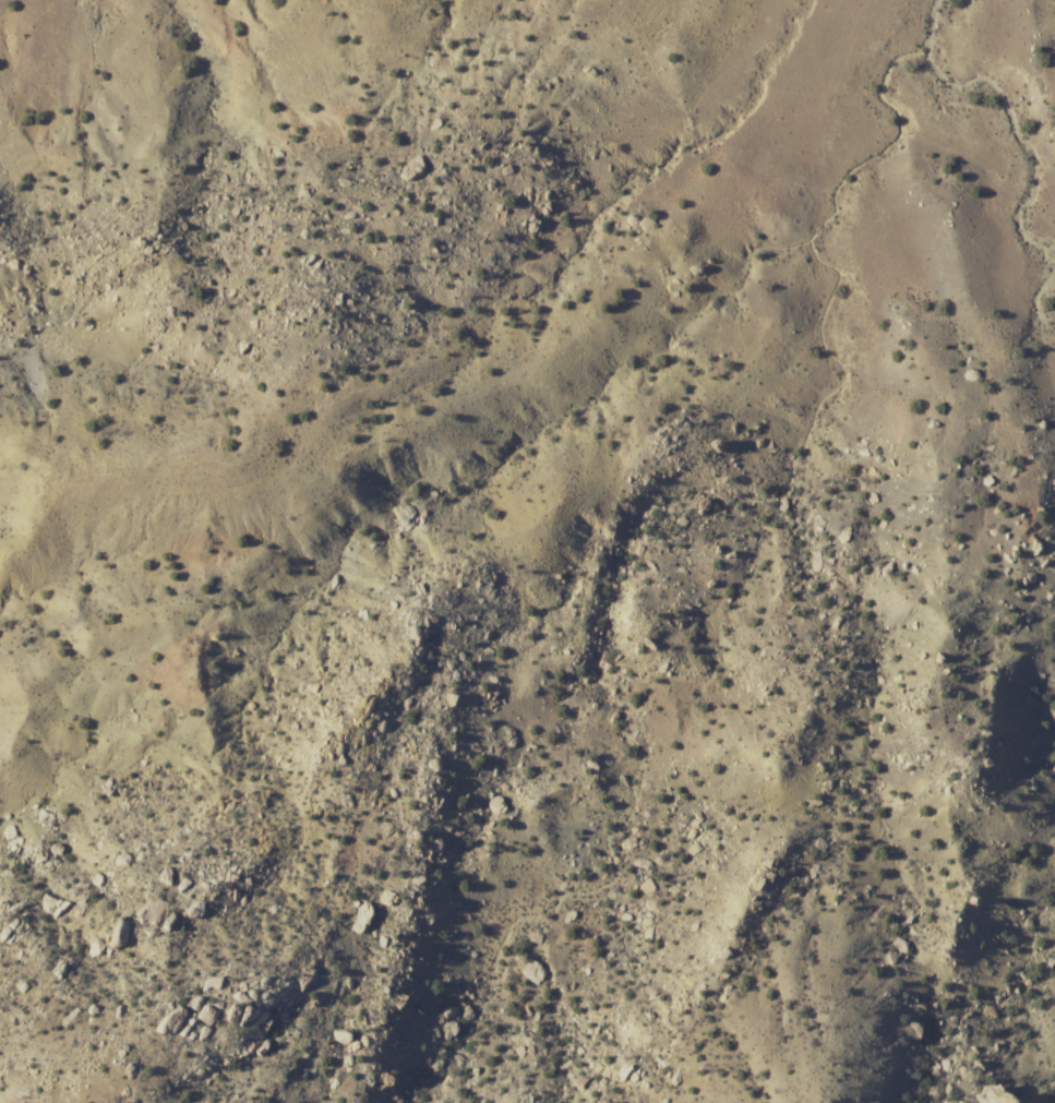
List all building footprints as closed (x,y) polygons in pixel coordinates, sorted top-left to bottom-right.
[(523,973),(531,977),(539,964),(532,960),(523,973)]
